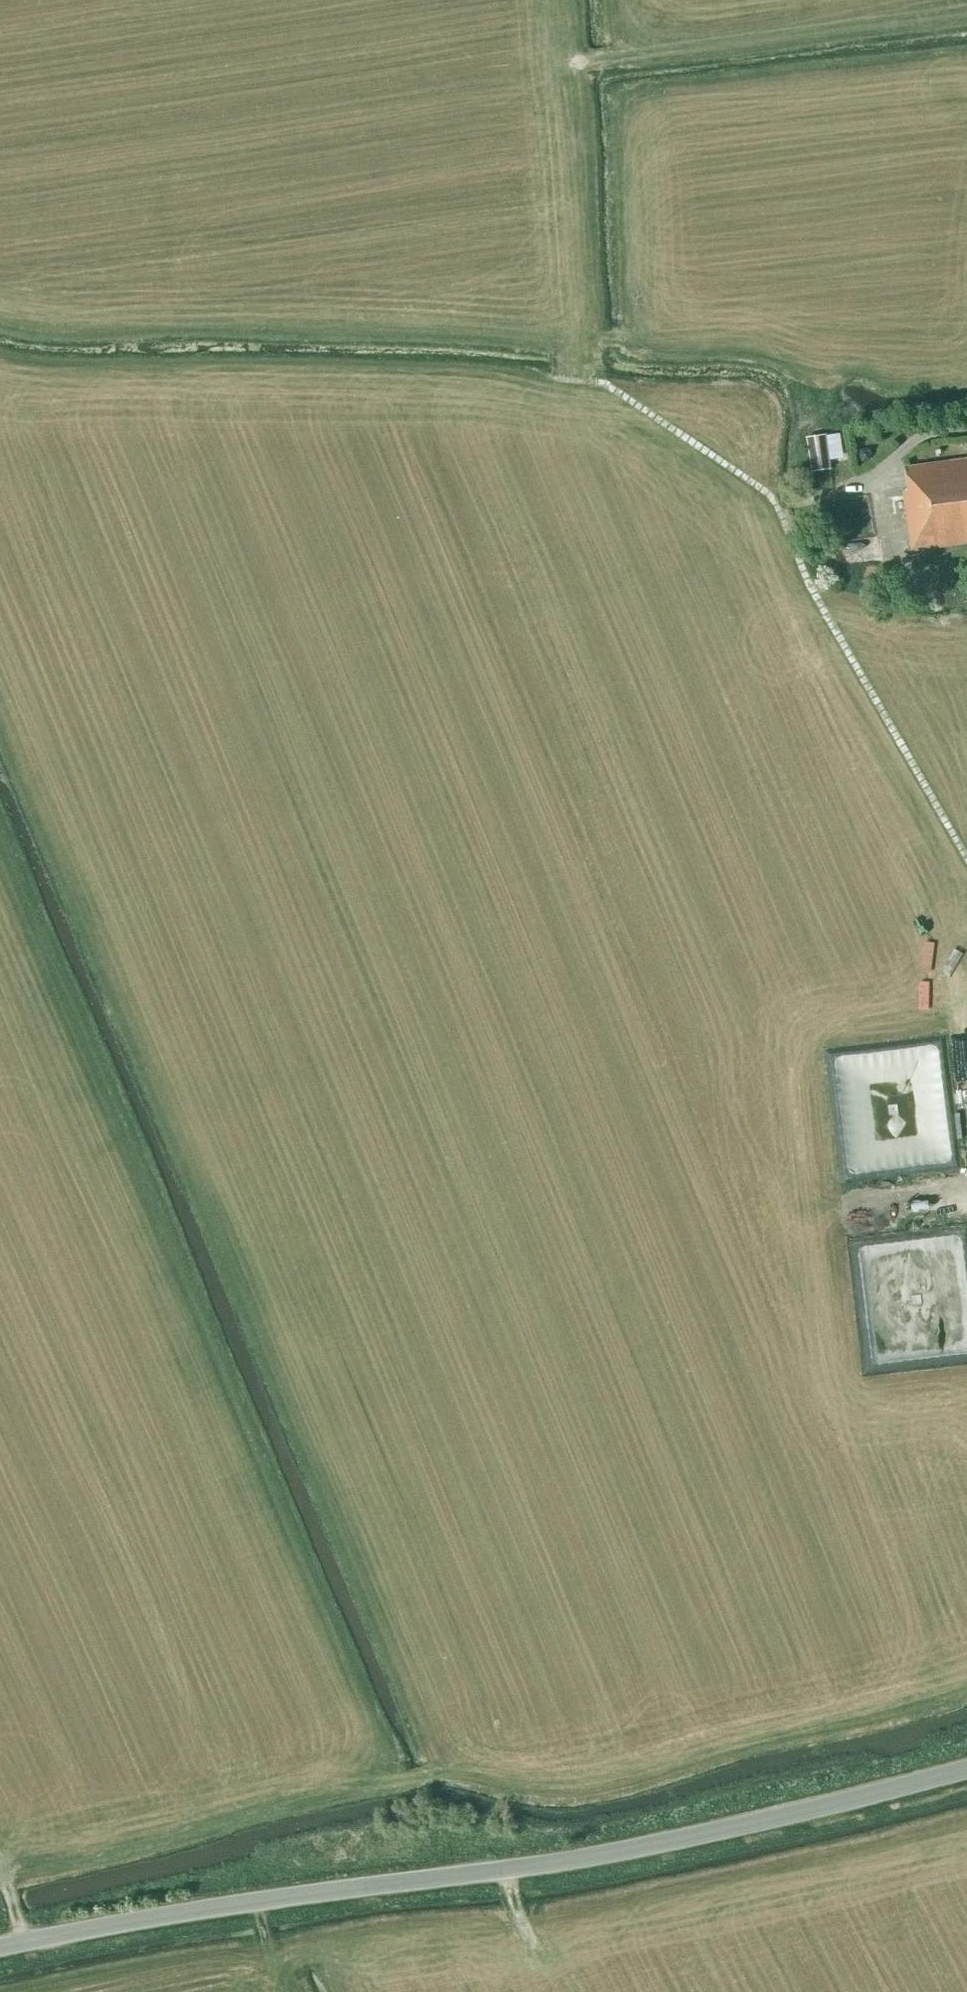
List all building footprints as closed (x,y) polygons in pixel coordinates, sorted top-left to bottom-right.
[(810,466),(829,463),(825,437),(807,439),(810,466)] [(904,468),(907,489),(903,490),(911,551),(966,543),(966,460),(904,468)]
